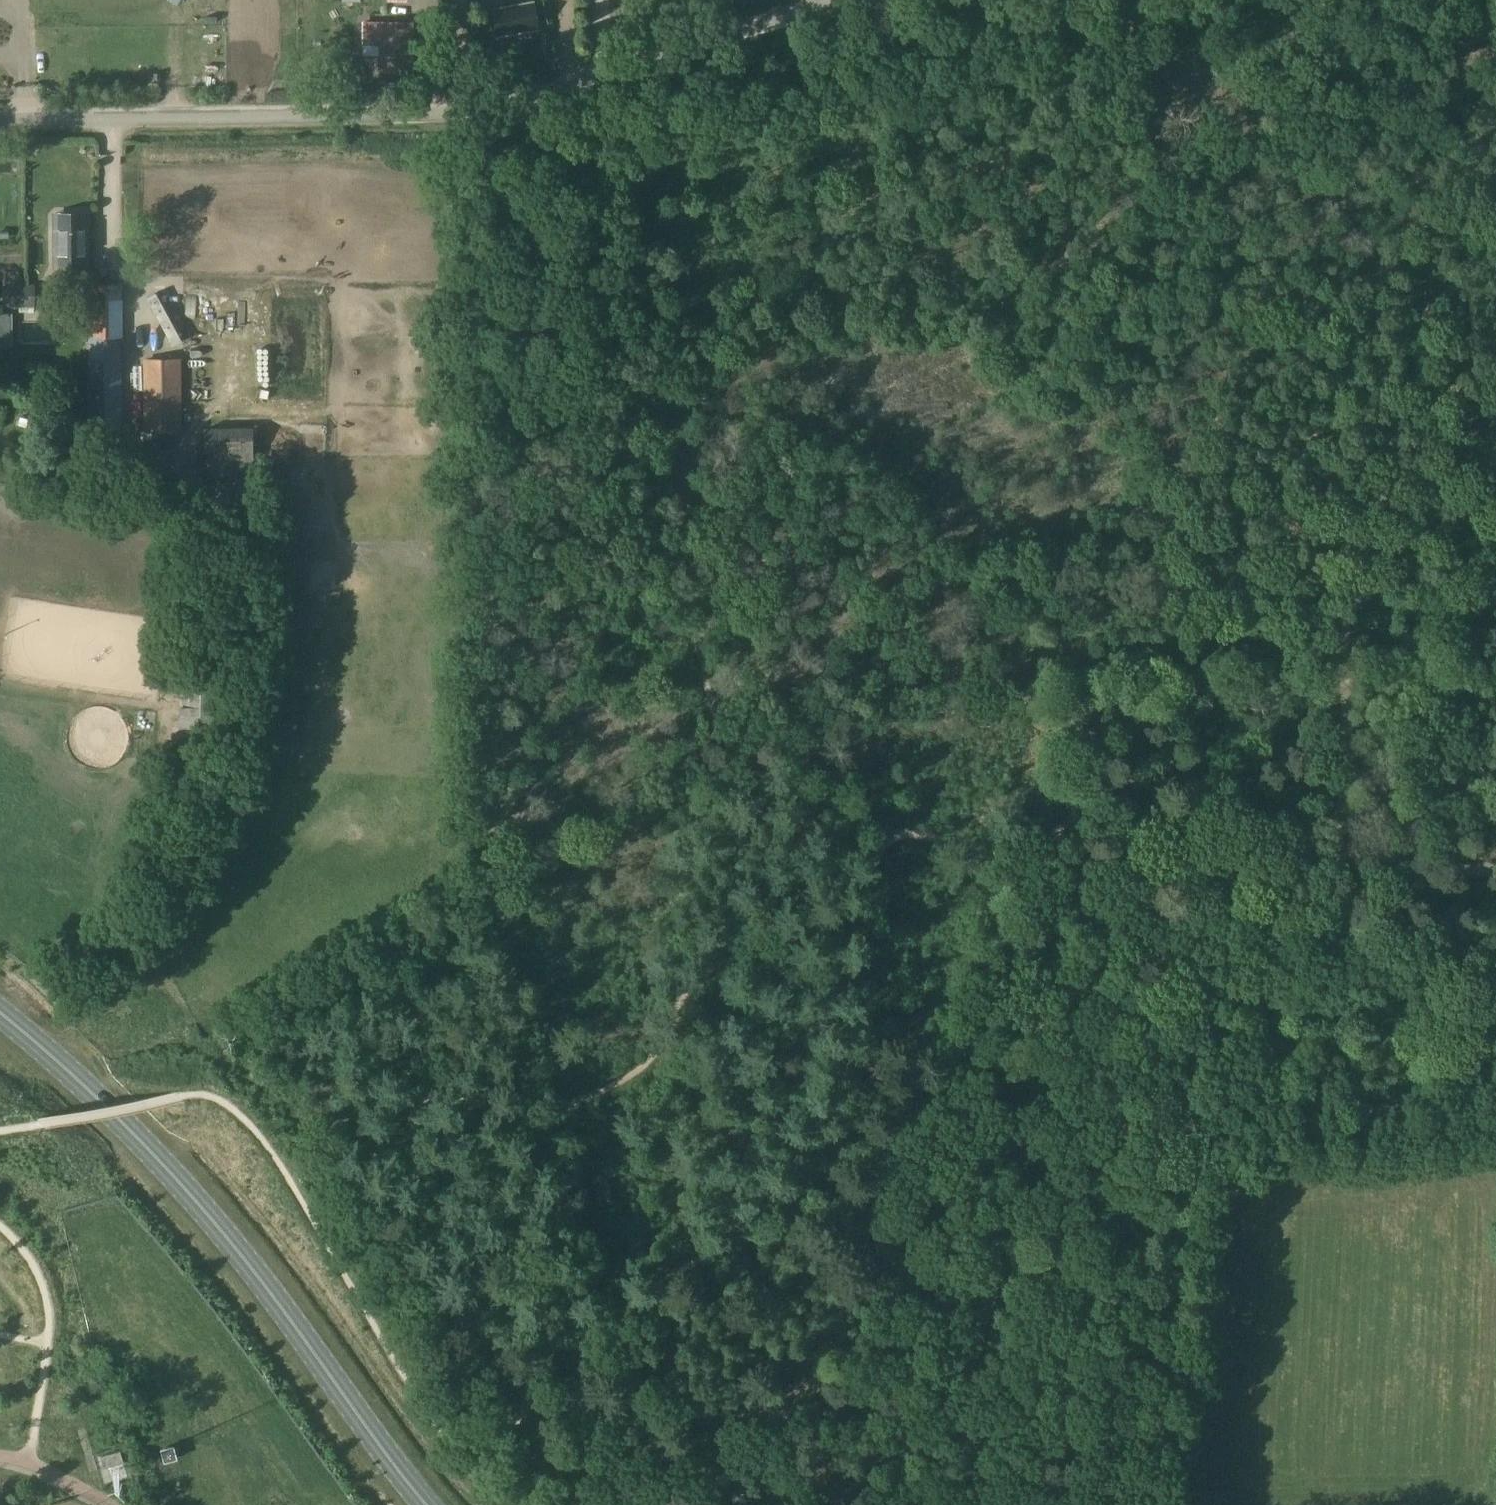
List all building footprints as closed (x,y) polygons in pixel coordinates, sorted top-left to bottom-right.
[(534,0),(531,0),(492,7),(497,35),(516,32),(517,33),(519,35),(522,35),(524,36),(526,35),(528,35),(529,34),(531,33),(532,31),(533,30),(533,29),(539,28),(534,0)] [(411,69),(411,24),(362,24),(362,54),(380,54),(380,67),(411,69)] [(82,257),(82,213),(57,212),(57,225),(54,225),(54,257),(82,257)] [(5,303),(34,303),(34,284),(5,285),(5,303)] [(91,333),(120,333),(120,284),(91,284),(91,333)] [(158,321),(157,343),(169,344),(170,290),(142,289),(142,320),(158,321)] [(144,427),(179,426),(178,358),(143,359),(144,427)] [(88,428),(121,428),(120,361),(88,361),(88,428)] [(42,423),(32,420),(29,432),(39,435),(42,423)] [(195,470),(247,469),(246,441),(194,443),(195,470)] [(257,522),(256,485),(238,485),(239,522),(257,522)] [(179,689),(179,701),(194,702),(194,729),(194,743),(212,743),(213,729),(215,689),(179,689)] [(100,1456),(104,1468),(123,1463),(121,1457),(120,1451),(100,1456)]
